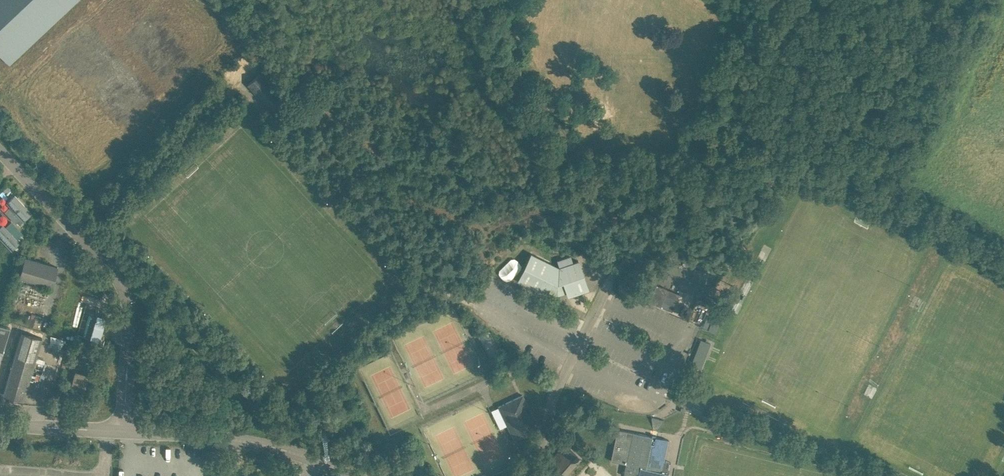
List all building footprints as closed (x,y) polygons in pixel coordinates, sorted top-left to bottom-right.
[(77,0),(0,0),(0,57),(7,64),(77,0)] [(225,75),(233,82),(253,63),(245,56),(225,75)] [(286,100),(260,72),(247,84),(273,112),(286,100)] [(7,185),(3,189),(8,194),(12,190),(7,185)] [(20,217),(16,220),(20,223),(20,224),(24,221),(25,220),(33,213),(15,194),(7,201),(20,217)] [(21,235),(17,238),(6,226),(3,223),(0,226),(0,238),(12,250),(20,241),(24,238),(21,235)] [(579,260),(559,266),(532,253),(518,280),(546,294),(548,289),(557,294),(567,290),(569,295),(588,289),(579,260)] [(25,257),(20,276),(52,286),(58,266),(25,257)] [(672,310),(679,293),(656,283),(649,301),(672,310)] [(716,315),(725,318),(725,317),(728,310),(727,310),(720,307),(716,315)] [(106,315),(92,311),(85,335),(99,339),(106,315)] [(31,313),(29,323),(38,325),(40,315),(31,313)] [(716,331),(721,318),(708,313),(703,326),(716,331)] [(10,327),(0,324),(0,362),(10,327)] [(22,331),(16,354),(4,393),(24,399),(42,337),(22,331)] [(62,350),(65,339),(52,335),(49,346),(62,350)] [(710,343),(701,339),(691,364),(700,368),(710,343)] [(91,352),(81,349),(79,358),(88,360),(91,352)] [(89,374),(75,370),(67,397),(81,402),(89,374)] [(527,403),(523,394),(498,406),(507,425),(511,423),(518,437),(535,429),(531,420),(535,418),(528,403),(527,403)] [(617,428),(611,460),(626,463),(624,475),(628,475),(667,475),(671,461),(664,460),(668,439),(617,428)] [(566,475),(582,457),(566,442),(550,460),(566,475)]
